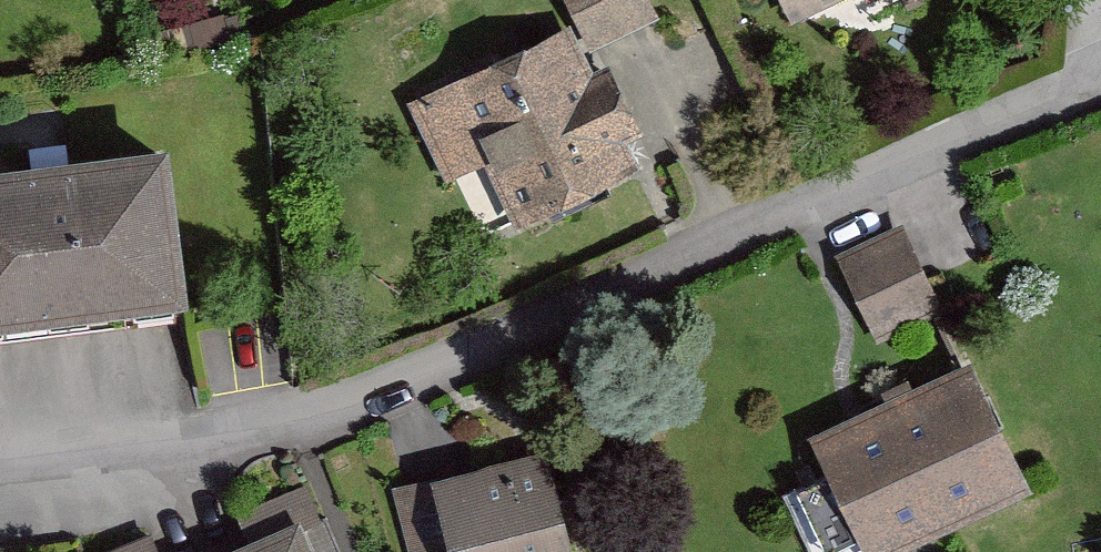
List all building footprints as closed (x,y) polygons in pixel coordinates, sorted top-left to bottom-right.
[(588,19),(598,41),(671,8),(667,0),(579,0),(588,19)] [(801,13),(830,0),(795,0),(801,13)] [(588,19),(468,74),(528,204),(648,150),(598,41),(588,19)] [(0,170),(0,308),(206,285),(191,148),(0,170)] [(904,230),(838,261),(879,351),(946,320),(904,230)] [(985,373),(840,438),(885,538),(1030,473),(985,373)] [(438,477),(456,551),(581,551),(556,448),(438,477)] [(226,551),(344,551),(327,511),(226,551)] [(155,526),(98,551),(167,551),(155,526)]
